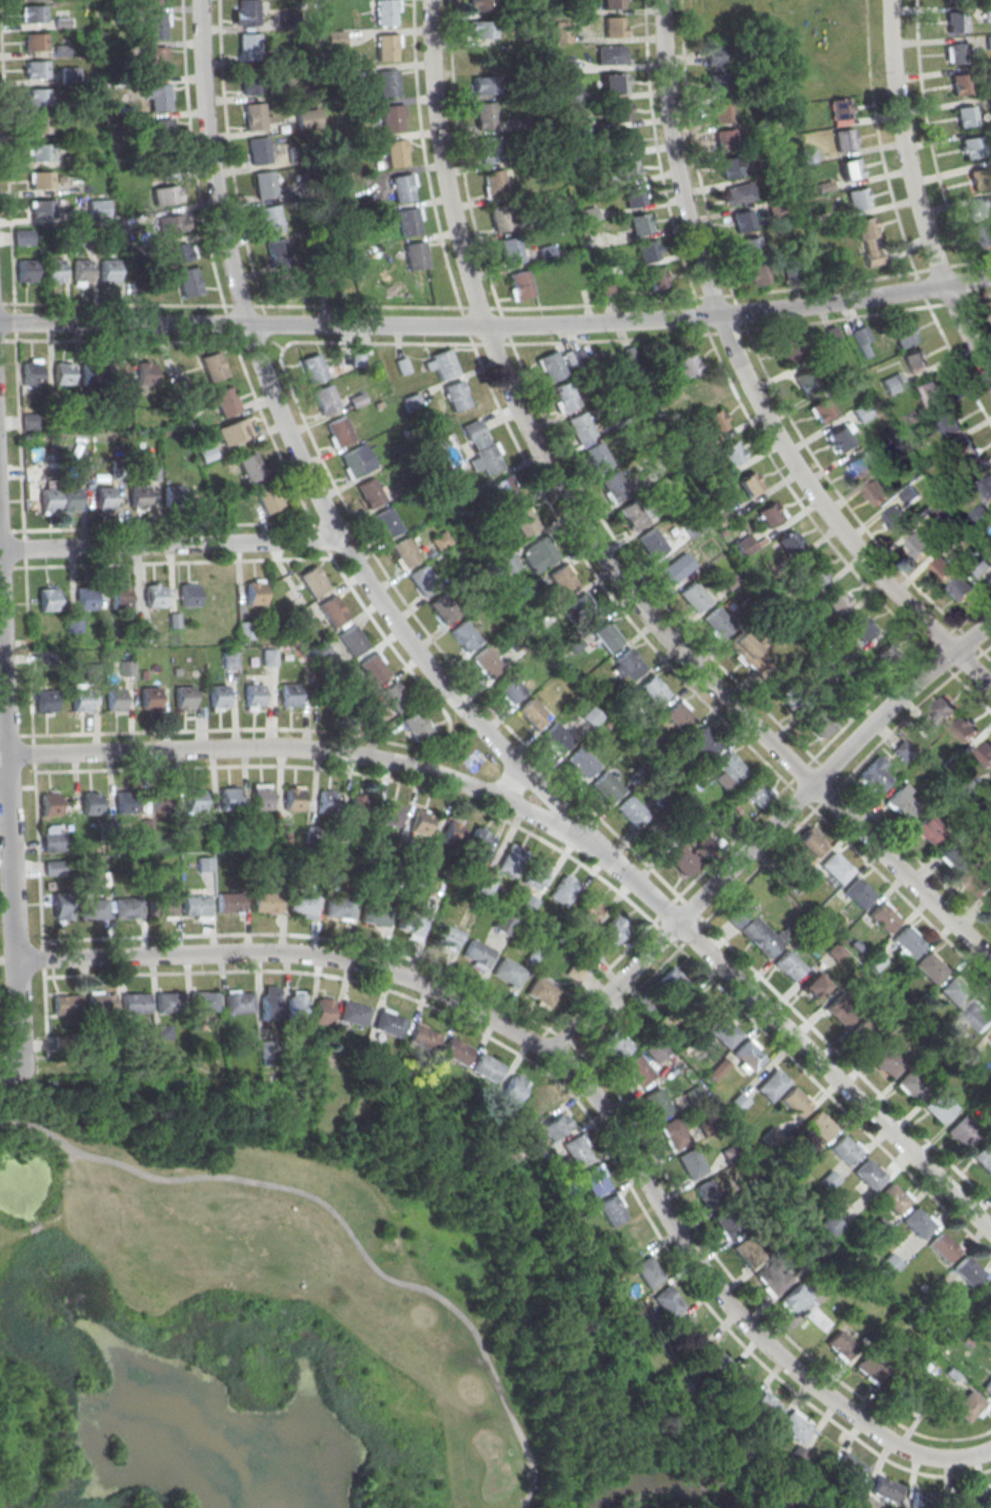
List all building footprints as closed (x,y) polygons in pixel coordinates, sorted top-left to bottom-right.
[(240,27),(239,0),(258,0),(259,26),(240,27)] [(377,27),(375,0),(395,0),(396,26),(377,27)] [(490,12),(490,0),(465,0),(465,12),(490,12)] [(604,9),(604,0),(623,0),(623,9),(604,9)] [(46,5),(22,5),(22,23),(46,23),(46,5)] [(983,5),(983,22),(990,22),(990,5),(983,5)] [(946,32),(965,32),(965,12),(946,12),(946,32)] [(146,14),(165,13),(166,40),(147,41),(146,14)] [(604,18),(623,17),(624,37),(605,38),(604,18)] [(496,38),(496,21),(468,21),(468,38),(496,38)] [(47,33),(24,33),(24,51),(47,51),(47,33)] [(240,34),(259,33),(260,60),(241,61),(240,34)] [(376,36),(395,35),(397,62),(378,63),(376,36)] [(945,64),(963,64),(963,44),(945,44),(945,64)] [(147,47),(167,46),(167,74),(148,74),(147,47)] [(605,47),(624,46),(625,65),(607,67),(605,47)] [(705,69),(724,69),(724,47),(705,47),(705,69)] [(48,60),(25,60),(25,78),(48,78),(48,60)] [(240,68),(260,67),(261,94),(242,96),(240,68)] [(378,72),(397,70),(399,97),(380,99),(378,72)] [(601,76),(626,73),(628,93),(603,95),(601,76)] [(970,93),(968,73),(950,75),(951,95),(970,93)] [(705,75),(705,95),(727,95),(727,75),(705,75)] [(491,77),(471,77),(471,94),(491,94),(491,77)] [(150,85),(169,84),(170,111),(151,112),(150,85)] [(26,105),(51,105),(51,88),(26,88),(26,105)] [(851,125),(851,98),(830,98),(830,125),(851,125)] [(711,123),(731,121),(729,101),(710,103),(711,123)] [(244,105),(263,102),(266,129),(247,131),(244,105)] [(475,104),(494,102),(496,128),(477,130),(475,104)] [(609,104),(628,102),(630,122),(611,123),(609,104)] [(380,107),(404,104),(406,117),(401,118),(403,132),(384,134),(380,107)] [(954,107),(956,127),(976,125),(974,105),(954,107)] [(28,134),(51,134),(51,116),(28,116),(28,134)] [(151,122),(170,120),(173,147),(154,149),(151,122)] [(854,149),(852,128),(833,130),(835,151),(854,149)] [(733,149),(730,129),(714,130),(717,151),(733,149)] [(613,133),(631,130),(634,149),(616,152),(613,133)] [(479,139),(498,136),(502,162),(483,165),(479,139)] [(963,160),(981,156),(975,136),(958,140),(963,160)] [(247,139),(266,137),(270,164),(251,166),(247,139)] [(385,143),(404,139),(408,166),(389,169),(385,143)] [(53,144),(26,144),(26,161),(53,161),(53,144)] [(816,162),(815,147),(799,149),(800,164),(816,162)] [(741,175),(737,156),(718,159),(722,179),(741,175)] [(838,161),(843,181),(861,177),(857,157),(838,161)] [(617,162),(636,158),(639,178),(620,181),(617,162)] [(483,174),(502,170),(506,196),(487,200),(483,174)] [(988,188),(988,170),(969,170),(969,188),(988,188)] [(54,171),(29,171),(29,188),(54,188),(54,171)] [(253,174),(272,171),(276,198),(257,201),(253,174)] [(390,178),(409,174),(414,201),(395,204),(390,178)] [(728,206),(754,199),(749,181),(723,188),(728,206)] [(155,206),(184,200),(180,183),(151,189),(155,206)] [(622,190),(641,185),(645,205),(627,209),(622,190)] [(845,191),(851,212),(869,207),(863,186),(845,191)] [(990,219),(990,198),(975,202),(979,222),(990,219)] [(57,200),(29,200),(29,217),(57,217),(57,200)] [(106,200),(87,200),(87,216),(106,216),(106,200)] [(489,208),(508,203),(514,228),(495,233),(489,208)] [(259,209),(277,205),(283,232),(264,236),(259,209)] [(397,212),(416,209),(421,235),(402,239),(397,212)] [(731,212),(734,233),(753,230),(750,209),(731,212)] [(628,218),(647,213),(652,232),(634,237),(628,218)] [(164,214),(163,226),(186,228),(187,216),(164,214)] [(883,263),(871,216),(854,220),(865,268),(883,263)] [(983,227),(988,251),(990,250),(990,225),(983,227)] [(33,230),(13,230),(13,245),(33,245),(33,230)] [(737,241),(745,262),(763,256),(756,235),(737,241)] [(499,240),(517,236),(523,261),(505,266),(499,240)] [(266,242),(285,239),(290,265),(272,269),(266,242)] [(635,245),(653,240),(659,259),(641,264),(635,245)] [(405,246),(423,242),(429,269),(410,272),(405,246)] [(162,246),(164,264),(193,261),(192,244),(162,246)] [(17,282),(35,282),(35,259),(17,259),(17,282)] [(63,259),(45,259),(45,282),(63,282),(63,259)] [(91,259),(73,259),(73,286),(91,286),(91,259)] [(119,282),(119,259),(100,259),(100,282),(119,282)] [(771,281),(766,263),(747,268),(751,286),(771,281)] [(204,292),(197,266),(176,272),(183,298),(204,292)] [(644,270),(648,289),(666,285),(663,266),(644,270)] [(508,275),(527,270),(534,295),(515,300),(508,275)] [(274,275),(292,271),(299,297),(281,302),(274,275)] [(897,349),(915,341),(908,322),(890,329),(897,349)] [(850,331),(863,358),(870,354),(865,345),(872,342),(864,325),(850,331)] [(824,346),(840,341),(835,326),(819,331),(824,346)] [(803,354),(795,336),(777,344),(785,362),(803,354)] [(638,362),(631,345),(620,350),(627,367),(638,362)] [(567,366),(585,362),(581,347),(564,351),(567,366)] [(928,365),(919,347),(902,356),(911,374),(928,365)] [(364,349),(351,349),(351,366),(364,366),(364,349)] [(432,357),(449,350),(459,375),(442,382),(432,357)] [(538,357),(555,350),(566,374),(548,382),(538,357)] [(201,359),(218,352),(228,377),(211,384),(201,359)] [(700,372),(693,353),(675,359),(682,379),(700,372)] [(300,361),(317,354),(327,379),(309,386),(300,361)] [(40,385),(40,358),(22,358),(22,385),(40,385)] [(71,383),(71,360),(54,360),(54,383),(71,383)] [(136,362),(136,386),(154,386),(154,362),(136,362)] [(106,365),(82,365),(82,383),(106,383),(106,365)] [(179,367),(167,367),(168,383),(180,383),(179,367)] [(801,395),(819,388),(811,369),(794,376),(801,395)] [(888,395),(905,387),(898,372),(881,380),(888,395)] [(686,385),(694,403),(711,395),(703,377),(686,385)] [(551,387),(568,380),(579,404),(562,412),(551,387)] [(946,399),(936,380),(919,390),(929,408),(946,399)] [(443,388),(460,381),(470,406),(453,413),(443,388)] [(312,393),(329,385),(340,410),(323,417),(312,393)] [(213,394),(231,387),(241,411),(224,419),(213,394)] [(807,408),(817,425),(836,414),(825,397),(807,408)] [(852,410),(859,423),(872,416),(865,403),(852,410)] [(711,435),(729,425),(719,407),(701,417),(711,435)] [(565,418),(582,410),(594,434),(577,442),(565,418)] [(948,438),(964,430),(955,414),(940,422),(948,438)] [(326,424),(343,416),(354,441),(337,449),(326,424)] [(223,447),(251,435),(244,417),(216,428),(223,447)] [(474,450),(475,449),(471,441),(469,442),(462,426),(478,418),(489,441),(491,440),(504,466),(486,476),(482,467),(474,471),(468,460),(477,456),(474,450)] [(852,429),(848,422),(825,435),(836,452),(852,442),(847,433),(852,429)] [(727,467),(745,458),(735,440),(718,449),(727,467)] [(582,450),(598,441),(611,464),(595,473),(582,450)] [(340,456),(363,444),(376,468),(352,480),(340,456)] [(266,476),(255,451),(236,459),(247,484),(266,476)] [(872,468),(860,452),(843,464),(855,480),(872,468)] [(158,465),(150,465),(150,472),(150,480),(158,480),(158,465)] [(600,480),(615,469),(630,492),(614,502),(600,480)] [(745,497),(763,487),(753,470),(735,480),(745,497)] [(490,483),(506,474),(520,497),(503,506),(490,483)] [(990,502),(990,476),(978,486),(990,502)] [(355,486),(371,477),(385,500),(368,510),(355,486)] [(876,507),(891,495),(879,479),(864,490),(876,507)] [(264,515),(282,507),(272,482),(254,490),(264,515)] [(165,486),(181,486),(182,508),(166,508),(165,486)] [(901,493),(907,503),(918,497),(912,486),(901,493)] [(131,487),(147,487),(148,509),(132,509),(131,487)] [(97,488),(114,488),(114,510),(98,510),(97,488)] [(62,489),(79,489),(80,511),(63,511),(62,489)] [(40,491),(57,490),(58,512),(41,513),(40,491)] [(618,509),(633,498),(649,520),(633,530),(618,509)] [(766,528),(785,517),(775,500),(756,511),(766,528)] [(509,514),(525,504),(539,527),(523,537),(509,514)] [(896,533),(911,521),(898,504),(883,517),(896,533)] [(373,515),(389,505),(402,529),(386,538),(373,515)] [(980,524),(990,513),(980,505),(971,517),(980,524)] [(637,537),(653,526),(668,548),(653,559),(637,537)] [(776,540),(788,556),(804,545),(792,528),(776,540)] [(431,540),(439,552),(453,542),(445,530),(431,540)] [(920,559),(934,546),(920,531),(906,544),(920,559)] [(528,545),(543,534),(559,555),(544,566),(528,545)] [(734,544),(743,557),(757,548),(748,534),(734,544)] [(389,546),(405,535),(421,556),(406,568),(389,546)] [(520,566),(512,551),(496,560),(504,575),(520,566)] [(943,584),(957,570),(943,555),(928,569),(943,584)] [(661,572),(674,584),(690,569),(678,556),(661,572)] [(986,556),(972,562),(980,579),(990,574),(990,567),(986,556)] [(830,575),(819,559),(803,571),(813,586),(830,575)] [(408,574),(423,563),(439,585),(424,596),(408,574)] [(548,574),(563,563),(579,585),(564,596),(548,574)] [(300,576),(316,566),(330,588),(314,598),(300,576)] [(962,603),(977,589),(962,574),(948,588),(962,603)] [(264,579),(246,579),(246,605),(264,605),(264,579)] [(679,592),(694,580),(711,601),(697,613),(679,592)] [(181,586),(198,585),(198,607),(182,608),(181,586)] [(147,587),(163,586),(164,608),(147,609),(147,587)] [(825,600),(839,614),(853,601),(840,586),(825,600)] [(112,588),(128,587),(129,609),(113,610),(112,588)] [(78,589),(94,588),(95,610),(79,611),(78,589)] [(40,590),(56,589),(57,611),(40,612),(40,590)] [(429,603),(444,591),(460,613),(445,624),(429,603)] [(570,603),(585,592),(600,613),(585,624),(570,603)] [(318,606),(334,596),(348,618),(332,628),(318,606)] [(701,621),(720,642),(736,628),(716,607),(701,621)] [(301,629),(308,619),(299,613),(292,622),(301,629)] [(860,641),(874,626),(862,614),(848,629),(860,641)] [(67,617),(82,616),(83,633),(68,634),(67,617)] [(450,630),(465,619),(481,641),(466,652),(450,630)] [(592,632),(606,620),(623,640),(609,652),(592,632)] [(239,623),(253,622),(254,640),(240,640),(239,623)] [(339,636),(355,626),(369,648),(353,658),(339,636)] [(728,648),(753,673),(767,659),(742,634),(728,648)] [(472,656),(487,645),(503,667),(488,678),(472,656)] [(614,660),(629,647),(646,668),(632,680),(614,660)] [(262,650),(276,649),(277,667),(263,667),(262,650)] [(900,657),(895,649),(887,655),(892,663),(900,657)] [(223,652),(237,652),(238,669),(224,670),(223,652)] [(359,666),(374,654),(390,675),(375,687),(359,666)] [(120,661),(134,660),(135,677),(121,678),(120,661)] [(85,665),(99,664),(100,681),(86,682),(85,665)] [(494,684),(508,671),(526,691),(512,704),(494,684)] [(639,687),(652,674),(670,694),(657,707),(639,687)] [(380,693),(395,681),(411,702),(396,714),(380,693)] [(795,713),(808,698),(791,683),(778,698),(795,713)] [(245,686),(262,685),(263,707),(246,708),(245,686)] [(281,685),(298,685),(299,707),(282,708),(281,685)] [(210,686),(226,686),(227,708),(211,709),(210,686)] [(176,688),(193,687),(193,709),(177,710),(176,688)] [(142,689),(159,688),(159,710),(143,711),(142,689)] [(107,690),(123,689),(124,711),(108,712),(107,690)] [(72,691),(89,690),(90,712),(73,713),(72,691)] [(37,691),(54,691),(55,713),(38,713),(37,691)] [(517,709),(531,696),(549,716),(535,729),(517,709)] [(959,710),(943,696),(917,722),(926,732),(939,720),(944,725),(959,710)] [(664,713),(678,701),(695,721),(681,733),(664,713)] [(602,716),(591,706),(576,722),(588,732),(602,716)] [(402,721),(418,710),(432,732),(416,743),(402,721)] [(965,743),(979,729),(965,715),(951,730),(965,743)] [(541,733),(555,721),(573,741),(559,753),(541,733)] [(689,740),(703,727),(722,745),(708,759),(689,740)] [(891,750),(904,762),(914,751),(901,739),(891,750)] [(988,740),(975,753),(989,768),(990,766),(990,742),(988,740)] [(567,757),(581,745),(599,765),(585,777),(567,757)] [(715,764),(728,751),(747,769),(734,783),(715,764)] [(871,760),(858,774),(877,792),(890,778),(871,760)] [(591,783),(605,771),(623,791),(609,803),(591,783)] [(740,789),(753,775),(772,794),(759,807),(740,789)] [(253,788),(270,788),(270,811),(253,811),(253,788)] [(897,788),(884,802),(903,820),(917,806),(897,788)] [(221,789),(238,789),(239,811),(222,812),(221,789)] [(286,789),(303,790),(302,812),(285,811),(286,789)] [(152,791),(169,790),(169,813),(152,813),(152,791)] [(187,790),(204,790),(205,812),(187,812),(187,790)] [(321,791),(338,793),(336,815),(319,813),(321,791)] [(117,793),(134,792),(134,815),(117,815),(117,793)] [(41,793),(42,816),(59,816),(59,793),(41,793)] [(83,793),(100,793),(100,815),(83,816),(83,793)] [(352,795),(369,798),(365,820),(348,817),(352,795)] [(616,807),(630,795),(648,815),(635,827),(616,807)] [(385,802),(402,806),(397,828),(380,824),(385,802)] [(416,810),(433,814),(426,836),(410,831),(416,810)] [(925,814),(912,828),(931,846),(944,832),(925,814)] [(642,832),(655,819),(674,838),(661,852),(642,832)] [(450,820),(466,827),(458,848),(442,842),(450,820)] [(42,825),(42,851),(64,851),(64,825),(42,825)] [(476,827),(492,834),(482,859),(466,853),(476,827)] [(808,827),(794,840),(814,859),(827,845),(808,827)] [(952,841),(938,855),(958,873),(971,859),(952,841)] [(511,844),(528,854),(514,878),(497,869),(511,844)] [(667,857),(680,844),(699,863),(686,876),(667,857)] [(832,850),(819,865),(839,884),(853,870),(832,850)] [(212,857),(197,857),(197,872),(212,872),(212,857)] [(521,881),(535,890),(550,867),(536,858),(521,881)] [(62,860),(44,860),(44,876),(62,876),(62,860)] [(964,880),(983,898),(990,890),(990,878),(978,866),(964,880)] [(563,873),(579,883),(564,906),(549,896),(563,873)] [(855,877),(842,891),(861,909),(874,895),(855,877)] [(70,892),(53,892),(53,921),(70,921),(70,892)] [(254,892),(254,912),(280,912),(280,893),(254,892)] [(292,892),(290,912),(317,916),(320,896),(292,892)] [(217,893),(245,893),(245,912),(218,913),(217,893)] [(588,894),(604,905),(588,927),(573,916),(588,894)] [(328,896),(325,916),(352,920),(355,900),(328,896)] [(183,897),(210,897),(211,916),(183,916),(183,897)] [(148,899),(176,898),(176,917),(149,918),(148,899)] [(114,901),(142,900),(142,919),(115,920),(114,901)] [(79,901),(107,901),(107,920),(80,920),(79,901)] [(880,902),(867,916),(886,934),(900,920),(880,902)] [(365,903),(362,922),(388,928),(392,909),(365,903)] [(726,918),(739,904),(750,915),(752,913),(782,943),(767,959),(726,918)] [(403,910),(397,929),(422,937),(428,918),(403,910)] [(517,921),(500,911),(491,926),(508,937),(517,921)] [(612,947),(628,925),(615,915),(598,937),(612,947)] [(439,923),(431,941),(455,951),(462,933),(439,923)] [(905,925),(892,939),(911,957),(924,943),(905,925)] [(472,939),(463,957),(486,968),(495,951),(472,939)] [(836,961),(845,952),(836,943),(827,952),(836,961)] [(786,949),(773,963),(792,981),(805,967),(786,949)] [(927,951),(914,966),(934,986),(948,972),(927,951)] [(502,956),(492,973),(516,987),(526,970),(502,956)] [(585,971),(573,963),(564,975),(576,983),(585,971)] [(670,966),(657,980),(676,998),(689,984),(670,966)] [(526,996),(549,1006),(560,981),(537,971),(526,996)] [(814,971),(800,985),(814,998),(827,984),(814,971)] [(951,975),(938,990),(958,1009),(972,995),(951,975)] [(279,985),(260,985),(260,1020),(279,1020),(279,985)] [(287,1020),(305,1020),(305,990),(287,990),(287,1020)] [(696,992),(683,1006),(702,1024),(715,1010),(696,992)] [(191,994),(218,993),(219,1012),(191,1013),(191,994)] [(156,995),(184,994),(184,1013),(157,1014),(156,995)] [(225,995),(253,994),(253,1013),(226,1014),(225,995)] [(837,994),(824,1008),(843,1026),(857,1012),(837,994)] [(122,996),(149,995),(150,1014),(122,1015),(122,996)] [(53,996),(80,996),(81,1015),(53,1016),(53,996)] [(87,996),(114,996),(115,1015),(87,1016),(87,996)] [(333,999),(317,997),(312,1023),(329,1026),(333,999)] [(964,1014),(983,1032),(990,1023),(990,1013),(977,1000),(964,1014)] [(343,1002),(338,1021),(365,1028),(370,1009),(343,1002)] [(380,1011),(373,1029),(399,1039),(406,1021),(380,1011)] [(721,1015),(707,1029),(726,1047),(740,1033),(721,1015)] [(862,1019),(849,1033),(868,1051),(881,1037),(862,1019)] [(416,1024),(407,1041),(430,1053),(439,1035),(416,1024)] [(169,1025),(153,1025),(153,1040),(169,1040),(169,1025)] [(633,1046),(614,1028),(598,1045),(617,1063),(633,1046)] [(449,1037),(440,1055),(463,1066),(472,1049),(449,1037)] [(745,1039),(732,1053),(751,1071),(765,1057),(745,1039)] [(271,1064),(271,1042),(257,1042),(257,1064),(271,1064)] [(885,1045),(872,1059),(891,1077),(904,1063),(885,1045)] [(479,1052),(470,1070),(494,1082),(503,1064),(479,1052)] [(622,1067),(638,1087),(654,1075),(638,1055),(622,1067)] [(775,1067),(755,1088),(770,1102),(789,1081),(775,1067)] [(910,1068),(896,1082),(915,1100),(929,1086),(910,1068)] [(528,1082),(512,1105),(497,1095),(511,1074),(514,1076),(515,1074),(528,1082)] [(792,1085),(779,1099),(798,1117),(811,1103),(792,1085)] [(641,1096),(659,1086),(672,1111),(655,1120),(641,1096)] [(938,1089),(921,1106),(940,1124),(957,1107),(938,1089)] [(551,1102),(538,1090),(525,1104),(537,1115),(551,1102)] [(817,1109),(804,1123),(823,1141),(836,1127),(817,1109)] [(538,1127),(547,1141),(570,1126),(560,1112),(538,1127)] [(964,1113),(947,1131),(966,1149),(982,1132),(964,1113)] [(658,1126),(676,1116),(689,1141),(672,1150),(658,1126)] [(560,1143),(577,1133),(590,1157),(573,1167),(560,1143)] [(842,1134),(829,1148),(848,1166),(861,1152),(842,1134)] [(970,1156),(989,1174),(990,1172),(990,1150),(983,1142),(970,1156)] [(676,1156),(693,1146),(706,1170),(689,1180),(676,1156)] [(866,1157),(852,1172),(871,1191),(889,1172),(880,1163),(876,1167),(866,1157)] [(577,1173),(594,1163),(607,1187),(590,1197),(577,1173)] [(839,1180),(830,1170),(820,1179),(828,1189),(839,1180)] [(692,1187),(709,1177),(723,1202),(706,1211),(692,1187)] [(891,1182),(877,1196),(897,1214),(910,1200),(891,1182)] [(594,1203),(611,1193),(625,1217),(607,1227),(594,1203)] [(712,1216),(729,1206),(743,1231),(726,1240),(712,1216)] [(915,1206),(902,1220),(921,1238),(934,1224),(915,1206)] [(832,1237),(843,1226),(831,1214),(819,1225),(832,1237)] [(641,1249),(628,1226),(612,1235),(625,1257),(641,1249)] [(940,1231),(927,1245),(946,1263),(959,1249),(940,1231)] [(745,1239),(732,1249),(743,1262),(756,1252),(745,1239)] [(902,1265),(890,1252),(869,1272),(882,1285),(902,1265)] [(965,1254),(951,1268),(971,1286),(984,1272),(965,1254)] [(630,1266),(646,1255),(662,1278),(645,1289),(630,1266)] [(791,1279),(776,1265),(758,1283),(773,1297),(791,1279)] [(990,1301),(990,1282),(982,1293),(990,1301)] [(777,1303),(789,1316),(809,1295),(797,1283),(777,1303)] [(664,1285),(649,1297),(665,1318),(681,1306),(664,1285)] [(685,1314),(670,1328),(689,1348),(703,1334),(685,1314)] [(844,1362),(857,1348),(838,1329),(824,1344),(844,1362)] [(709,1340),(695,1354),(713,1374),(728,1360),(709,1340)] [(856,1367),(875,1385),(890,1368),(871,1351),(856,1367)] [(733,1366),(719,1381),(739,1400),(753,1385),(733,1366)] [(981,1388),(990,1375),(990,1396),(981,1388)] [(918,1415),(929,1400),(909,1386),(899,1401),(918,1415)] [(969,1388),(984,1401),(966,1422),(951,1409),(969,1388)] [(761,1390),(748,1405),(769,1422),(782,1407),(761,1390)] [(787,1410),(775,1426),(798,1442),(809,1426),(787,1410)] [(803,1453),(794,1446),(785,1457),(795,1465),(803,1453)] [(841,1451),(829,1467),(852,1483),(863,1467),(841,1451)] [(876,1474),(868,1491),(892,1502),(899,1485),(876,1474)] [(937,1493),(911,1491),(910,1507),(936,1507),(937,1493)] [(978,1494),(954,1494),(954,1507),(978,1507),(978,1494)]
